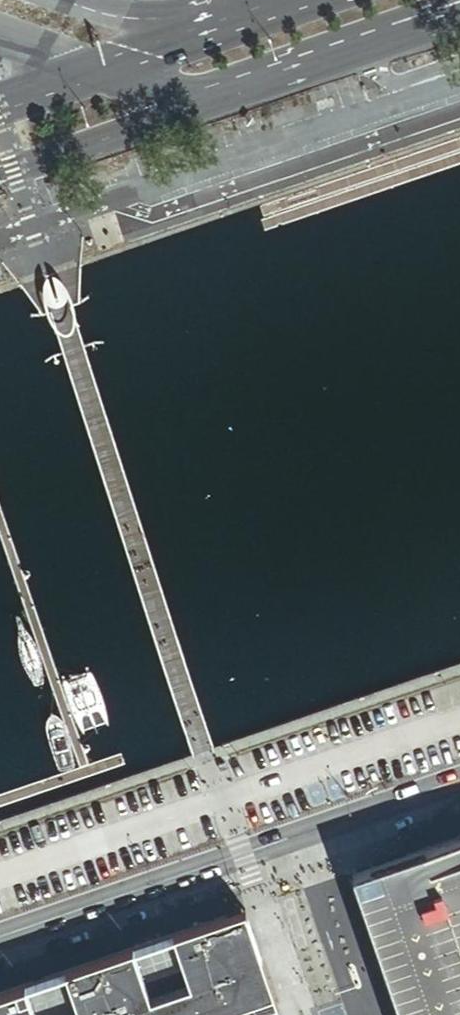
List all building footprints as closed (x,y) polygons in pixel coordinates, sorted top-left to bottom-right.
[(436,846),(382,865),(359,872),(370,906),(399,993),(406,1014),(459,1014),(459,838),(436,846)] [(251,909),(0,995),(0,1014),(245,1014),(254,1012),(274,1005),(283,1002),(273,970),(255,920),(251,909)] [(254,1012),(255,1014),(277,1014),(274,1005),(254,1012)]
